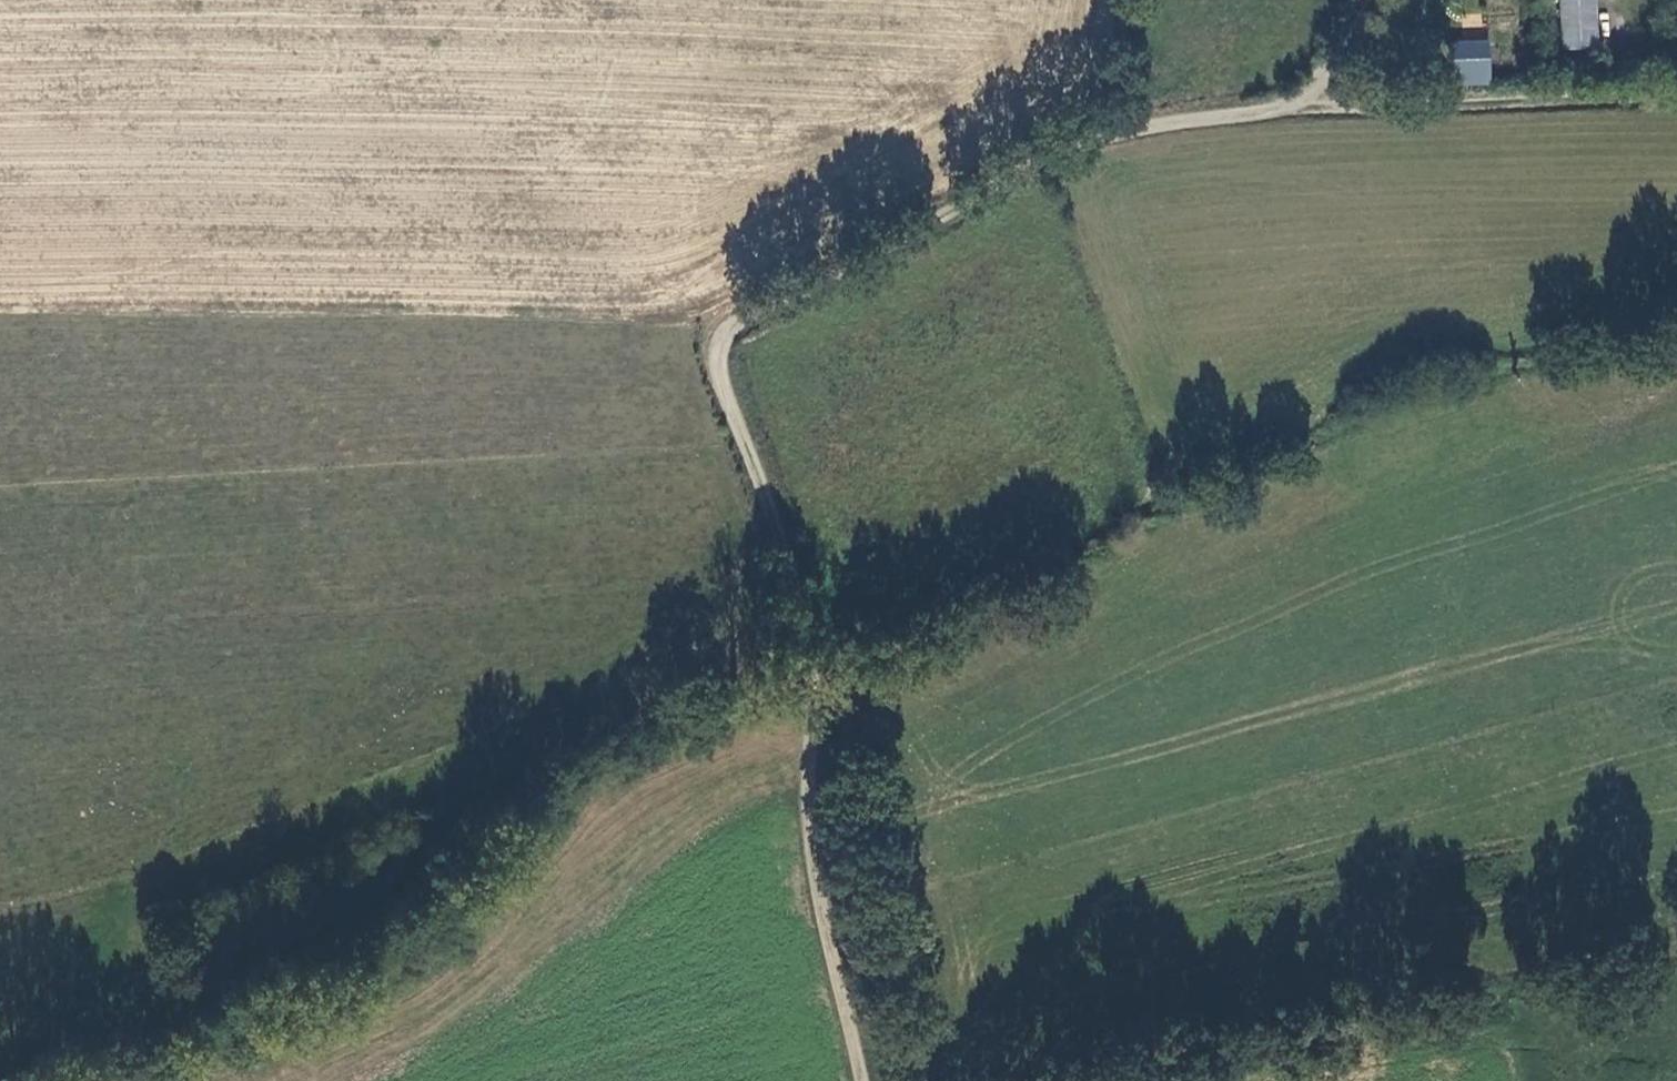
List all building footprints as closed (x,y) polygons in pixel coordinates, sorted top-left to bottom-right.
[(1562,51),(1595,49),(1593,0),(1559,0),(1562,51)] [(1486,59),(1485,41),(1451,42),(1452,61),(1486,59)]
